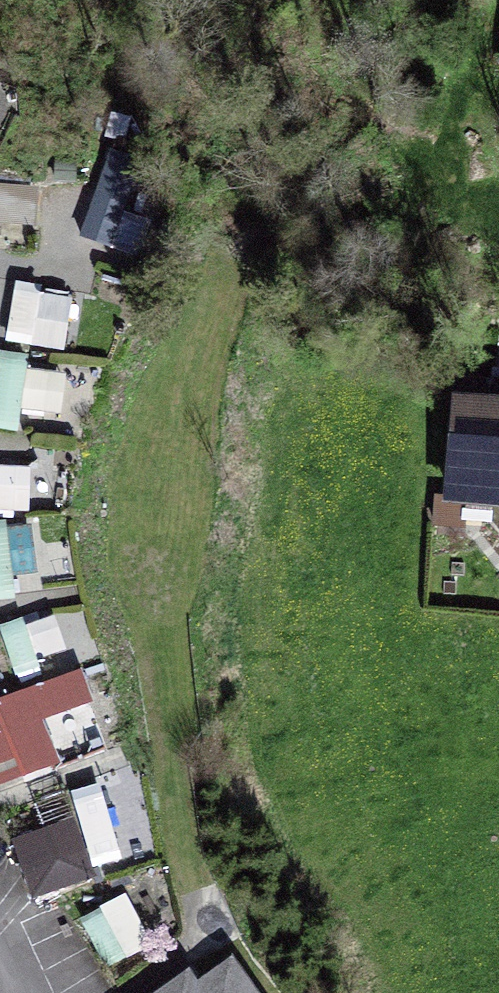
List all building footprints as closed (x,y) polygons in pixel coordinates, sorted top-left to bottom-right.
[(3,233),(3,221),(40,222),(41,183),(0,181),(0,233),(3,233)] [(19,281),(10,341),(66,349),(75,290),(19,281)] [(31,355),(0,353),(0,426),(26,428),(31,355)] [(462,382),(451,495),(498,500),(498,385),(462,382)] [(33,516),(33,463),(0,463),(0,515),(33,516)] [(39,523),(0,524),(0,593),(40,592),(39,523)] [(8,628),(14,660),(66,650),(59,618),(8,628)] [(113,740),(80,664),(0,698),(0,788),(113,740)] [(81,815),(14,835),(33,899),(100,879),(81,815)] [(126,896),(84,917),(107,963),(149,942),(126,896)] [(190,992),(252,992),(231,963),(190,992)]
